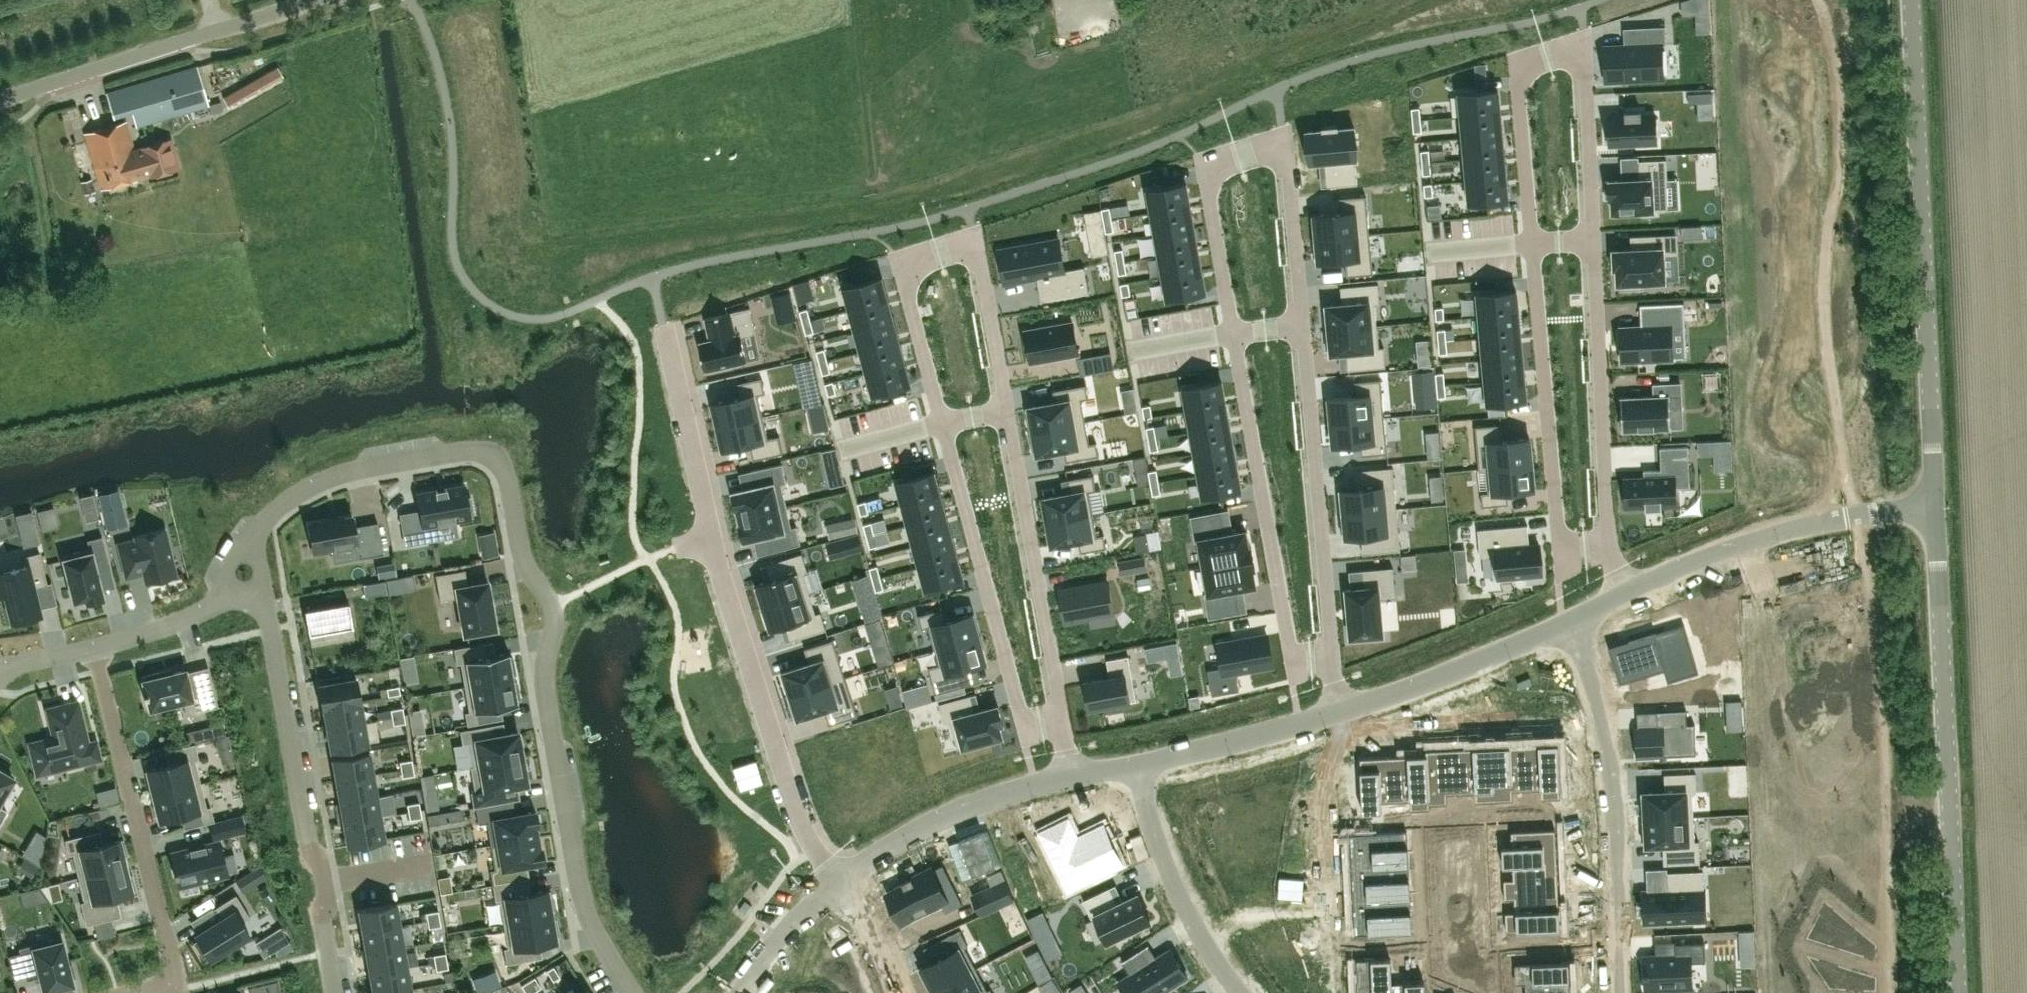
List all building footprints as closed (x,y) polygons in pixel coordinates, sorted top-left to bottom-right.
[(1683,1),(1684,14),(1697,13),(1709,13),(1708,0),(1685,0),(1683,1)] [(1625,45),(1605,46),(1606,81),(1664,79),(1662,45),(1666,45),(1665,26),(1631,28),(1631,45),(1625,45)] [(282,74),(276,64),(222,95),(228,105),(282,74)] [(107,93),(113,113),(132,107),(137,126),(208,105),(197,66),(107,93)] [(1498,90),(1460,94),(1462,116),(1500,113),(1498,90)] [(1420,108),(1411,109),(1413,121),(1421,120),(1420,108)] [(1625,116),(1608,117),(1609,145),(1657,143),(1656,115),(1642,115),(1642,110),(1625,111),(1625,116)] [(1500,113),(1462,116),(1464,138),(1502,134),(1500,113)] [(1421,120),(1413,121),(1414,133),(1422,132),(1421,120)] [(142,177),(161,171),(179,166),(171,139),(134,149),(126,121),(84,133),(101,190),(142,178),(142,177)] [(1323,130),(1307,132),(1310,162),(1319,161),(1325,161),(1327,186),(1358,184),(1355,158),(1357,158),(1355,128),(1339,129),(1339,125),(1322,126),(1323,130)] [(1502,134),(1464,138),(1466,159),(1504,156),(1502,134)] [(1429,150),(1421,151),(1422,163),(1430,162),(1429,150)] [(1504,156),(1466,159),(1468,181),(1506,177),(1504,156)] [(1622,180),(1605,181),(1606,199),(1612,198),(1613,213),(1643,211),(1643,215),(1657,214),(1656,210),(1665,210),(1665,209),(1664,179),(1667,179),(1666,159),(1638,161),(1639,179),(1622,180)] [(1430,162),(1422,163),(1423,175),(1431,174),(1430,162)] [(1506,177),(1468,181),(1470,203),(1508,200),(1506,177)] [(80,181),(83,195),(95,191),(92,178),(80,181)] [(1186,184),(1148,190),(1152,212),(1190,206),(1186,184)] [(1432,184),(1424,185),(1425,197),(1433,196),(1432,184)] [(1341,213),(1315,215),(1317,239),(1370,234),(1366,196),(1340,199),(1341,213)] [(1190,206),(1152,212),(1156,234),(1194,227),(1190,206)] [(1110,208),(1101,209),(1104,221),(1112,220),(1110,208)] [(1112,220),(1104,221),(1106,233),(1114,232),(1112,220)] [(1194,227),(1156,234),(1160,255),(1198,248),(1194,227)] [(1317,243),(1313,244),(1315,260),(1319,259),(1319,262),(1346,260),(1347,276),(1373,273),(1370,234),(1317,239),(1317,243)] [(1631,250),(1614,251),(1615,267),(1618,267),(1618,283),(1623,282),(1623,289),(1643,288),(1642,282),(1664,281),(1663,256),(1673,255),(1672,234),(1638,236),(1639,250),(1631,250)] [(1106,237),(1091,240),(1093,256),(1109,253),(1106,237)] [(1059,239),(999,249),(1005,283),(1037,277),(1042,301),(1089,293),(1084,267),(1065,270),(1059,239)] [(1198,248),(1160,255),(1164,276),(1202,269),(1198,248)] [(1123,250),(1114,251),(1117,263),(1125,261),(1123,250)] [(1125,261),(1117,263),(1119,275),(1127,273),(1125,261)] [(1202,269),(1164,276),(1168,299),(1206,292),(1202,269)] [(882,278),(845,288),(851,310),(888,300),(882,278)] [(1129,283),(1120,284),(1123,296),(1131,295),(1129,283)] [(1327,310),(1323,310),(1325,326),(1329,326),(1329,330),(1377,325),(1375,304),(1380,303),(1378,283),(1341,287),(1343,304),(1327,306),(1327,310)] [(1516,291),(1478,294),(1480,316),(1518,313),(1516,291)] [(888,300),(851,310),(856,331),(894,320),(888,300)] [(1641,326),(1621,327),(1622,361),(1672,358),(1671,327),(1685,326),(1684,302),(1640,304),(1641,326)] [(1443,307),(1435,308),(1436,320),(1444,319),(1443,307)] [(713,339),(700,342),(706,370),(747,360),(742,335),(756,332),(750,308),(706,318),(709,333),(711,332),(713,339)] [(808,309),(800,311),(803,323),(811,321),(808,309)] [(1518,313),(1480,316),(1482,338),(1520,334),(1518,313)] [(894,320),(856,331),(862,351),(899,341),(894,320)] [(811,321),(803,323),(806,334),(814,332),(811,321)] [(1073,322),(1026,331),(1031,362),(1079,353),(1073,322)] [(1329,333),(1325,334),(1327,350),(1331,350),(1331,354),(1347,352),(1348,370),(1386,366),(1384,347),(1379,347),(1377,325),(1329,330),(1329,333)] [(1445,329),(1437,330),(1438,342),(1446,341),(1445,329)] [(1520,334),(1482,338),(1484,359),(1522,356),(1520,334)] [(899,341),(862,351),(868,372),(905,362),(899,341)] [(1446,341),(1438,342),(1439,354),(1448,353),(1446,341)] [(825,349),(817,351),(820,363),(828,361),(825,349)] [(1111,353),(1079,359),(1082,375),(1114,369),(1111,353)] [(1522,356),(1484,359),(1486,381),(1524,377),(1522,356)] [(828,361),(820,363),(823,375),(831,372),(828,361)] [(905,362),(868,372),(874,394),(911,384),(905,362)] [(1444,373),(1435,373),(1437,385),(1445,385),(1444,373)] [(740,397),(713,403),(719,426),(764,416),(759,394),(766,393),(762,377),(737,383),(740,397)] [(1524,377),(1486,381),(1488,403),(1526,400),(1524,377)] [(1356,396),(1329,398),(1332,422),(1385,417),(1381,380),(1355,382),(1356,396)] [(833,382),(825,384),(828,396),(837,393),(833,382)] [(1222,382),(1184,388),(1188,410),(1226,404),(1222,382)] [(1622,398),(1621,398),(1623,431),(1624,430),(1669,428),(1671,428),(1670,407),(1682,407),(1681,383),(1654,384),(1655,396),(1622,398)] [(1030,410),(1026,411),(1029,427),(1033,426),(1033,431),(1086,421),(1082,399),(1089,398),(1086,384),(1054,390),(1056,402),(1029,407),(1030,410)] [(1445,385),(1437,385),(1438,397),(1446,397),(1445,385)] [(1136,403),(1125,405),(1126,413),(1138,412),(1136,403)] [(1226,404),(1188,410),(1192,432),(1230,425),(1226,404)] [(1151,405),(1142,406),(1145,418),(1153,417),(1151,405)] [(764,416),(719,426),(724,450),(750,444),(754,459),(783,453),(779,436),(769,438),(764,416)] [(1385,417),(1332,422),(1334,446),(1361,443),(1362,455),(1388,453),(1385,417)] [(1034,435),(1030,436),(1033,452),(1037,451),(1038,454),(1064,449),(1066,461),(1099,455),(1097,442),(1090,443),(1086,421),(1033,431),(1034,435)] [(1502,424),(1475,427),(1479,468),(1532,464),(1530,438),(1503,440),(1502,424)] [(1230,425),(1192,432),(1196,453),(1233,446),(1230,425)] [(1154,426),(1146,428),(1148,440),(1157,438),(1154,426)] [(1157,438),(1148,440),(1151,452),(1159,450),(1157,438)] [(1233,446),(1196,453),(1199,474),(1237,467),(1233,446)] [(1644,478),(1625,478),(1626,506),(1645,505),(1646,509),(1662,509),(1662,504),(1676,504),(1676,487),(1690,486),(1688,446),(1660,448),(1661,469),(1644,470),(1644,478)] [(838,448),(822,452),(825,463),(841,460),(838,448)] [(744,490),(734,493),(737,508),(738,508),(740,516),(787,505),(782,483),(787,482),(783,463),(752,470),(756,488),(744,490)] [(1532,464),(1479,468),(1479,469),(1486,468),(1488,492),(1481,493),(1483,506),(1509,504),(1508,492),(1534,489),(1532,464)] [(1237,467),(1199,474),(1203,496),(1241,490),(1237,467)] [(1342,493),(1338,494),(1339,510),(1343,509),(1344,513),(1397,509),(1393,467),(1356,470),(1357,488),(1342,489),(1342,493)] [(1157,470),(1148,471),(1151,483),(1159,482),(1157,470)] [(935,472),(898,482),(904,504),(941,494),(935,472)] [(1070,493),(1044,498),(1048,522),(1093,513),(1089,491),(1096,490),(1094,475),(1068,479),(1070,493)] [(1159,482),(1151,483),(1153,495),(1161,494),(1159,482)] [(437,490),(435,490),(419,493),(417,493),(421,513),(401,517),(406,544),(435,539),(432,523),(468,517),(468,518),(470,517),(469,513),(473,513),(470,498),(467,498),(464,485),(463,485),(463,486),(447,488),(446,488),(444,488),(444,489),(437,490)] [(93,494),(80,497),(82,506),(95,503),(93,494)] [(941,494),(904,504),(909,525),(946,515),(941,494)] [(866,501),(858,503),(861,515),(869,513),(866,501)] [(119,505),(104,509),(108,525),(123,521),(119,505)] [(787,505),(740,516),(742,524),(741,524),(744,539),(754,537),(766,535),(770,552),(801,544),(797,526),(792,527),(787,505)] [(1344,517),(1340,517),(1342,534),(1346,533),(1346,537),(1362,536),(1363,553),(1401,550),(1397,509),(1344,513),(1344,517)] [(1221,511),(1191,517),(1196,541),(1199,540),(1204,567),(1254,558),(1252,547),(1249,547),(1246,531),(1226,534),(1221,511)] [(1093,513),(1048,522),(1052,545),(1079,540),(1081,552),(1107,547),(1104,534),(1097,535),(1093,513)] [(946,515),(909,525),(915,546),(952,535),(946,515)] [(352,516),(308,523),(314,553),(356,545),(358,558),(383,554),(377,522),(354,526),(352,516)] [(872,522),(864,525),(867,536),(875,534),(872,522)] [(1528,525),(1478,529),(1480,556),(1492,555),(1494,578),(1543,573),(1540,544),(1530,544),(1528,526),(1528,525)] [(144,572),(147,581),(176,574),(165,531),(136,538),(137,540),(119,544),(127,577),(144,572)] [(875,534),(867,536),(870,548),(878,546),(875,534)] [(952,535),(915,546),(921,566),(958,556),(952,535)] [(63,555),(74,601),(85,599),(86,602),(103,598),(96,571),(110,567),(102,536),(87,540),(89,549),(63,555)] [(33,585),(47,582),(39,551),(24,555),(26,564),(0,571),(0,593),(4,592),(11,619),(40,612),(33,585)] [(767,581),(755,584),(756,585),(757,585),(764,607),(810,592),(803,571),(808,570),(802,553),(767,564),(762,566),(767,581)] [(958,556),(921,566),(926,588),(964,578),(958,556)] [(1143,556),(1118,560),(1120,573),(1146,568),(1143,556)] [(1254,558),(1204,567),(1209,593),(1205,593),(1209,618),(1239,612),(1235,589),(1256,586),(1253,569),(1256,569),(1254,558)] [(878,566),(870,568),(873,579),(881,577),(878,566)] [(1351,589),(1347,589),(1348,607),(1348,610),(1349,609),(1349,617),(1349,619),(1351,637),(1356,636),(1356,640),(1371,639),(1371,635),(1383,634),(1380,596),(1396,595),(1393,567),(1363,570),(1365,588),(1351,589)] [(435,575),(440,600),(458,597),(464,634),(496,628),(487,582),(468,585),(465,570),(435,575)] [(881,577),(873,579),(876,591),(884,589),(881,577)] [(363,584),(365,596),(387,593),(385,580),(363,584)] [(1108,582),(1060,590),(1066,622),(1090,618),(1113,613),(1108,582)] [(810,592),(764,607),(771,629),(769,629),(770,630),(781,626),(786,642),(791,640),(826,629),(821,612),(816,613),(810,592)] [(309,634),(353,626),(348,601),(304,609),(309,634)] [(944,608),(918,615),(922,628),(929,626),(935,650),(980,638),(973,613),(947,620),(944,608)] [(1632,654),(1612,660),(1619,683),(1664,669),(1667,680),(1687,674),(1677,641),(1688,637),(1684,624),(1628,641),(1632,654)] [(1224,666),(1208,669),(1212,695),(1240,690),(1236,672),(1269,666),(1263,635),(1220,643),(1224,666)] [(939,664),(928,667),(936,693),(937,700),(967,692),(965,685),(961,670),(980,665),(987,663),(980,638),(935,650),(939,664)] [(810,664),(784,672),(791,693),(791,695),(846,677),(834,639),(805,648),(810,664)] [(460,662),(464,687),(512,678),(512,674),(516,674),(513,656),(509,657),(508,652),(487,656),(484,643),(454,648),(456,663),(460,662)] [(1110,677),(1085,681),(1090,708),(1137,700),(1129,655),(1107,659),(1110,677)] [(186,672),(185,669),(160,675),(159,671),(141,676),(145,692),(142,693),(143,697),(146,696),(149,708),(198,696),(201,710),(218,706),(211,678),(192,683),(189,671),(186,672)] [(846,677),(791,695),(792,697),(792,696),(799,717),(825,709),(829,725),(858,715),(852,698),(846,677)] [(1533,683),(1530,677),(1517,682),(1520,689),(1533,683)] [(319,685),(322,707),(360,700),(356,678),(319,685)] [(518,704),(518,703),(517,703),(516,699),(520,699),(517,681),(513,682),(512,678),(464,687),(469,711),(465,712),(467,725),(498,720),(496,708),(518,704)] [(388,696),(400,693),(399,686),(387,688),(388,696)] [(972,694),(939,703),(945,722),(951,721),(958,748),(1002,736),(999,724),(1003,723),(998,706),(981,710),(977,693),(972,694)] [(364,722),(360,700),(322,707),(323,708),(324,708),(327,728),(364,722)] [(87,744),(77,702),(48,709),(55,738),(30,744),(38,773),(99,758),(95,742),(87,744)] [(390,709),(392,717),(404,715),(402,707),(390,709)] [(1658,726),(1635,727),(1636,757),(1692,754),(1691,724),(1687,725),(1687,710),(1657,711),(1658,726)] [(405,722),(404,715),(392,717),(393,724),(405,722)] [(364,722),(327,728),(331,750),(368,744),(364,722)] [(470,742),(474,765),(470,766),(470,767),(522,757),(518,732),(496,735),(494,724),(460,730),(462,743),(470,742)] [(153,794),(201,783),(195,759),(199,758),(195,743),(165,750),(168,764),(147,769),(153,794)] [(1554,745),(1520,746),(1523,790),(1539,789),(1539,799),(1557,798),(1554,745)] [(1520,746),(1488,748),(1490,801),(1507,801),(1506,791),(1523,790),(1520,746)] [(1488,748),(1455,749),(1457,793),(1473,793),(1474,802),(1490,801),(1488,748)] [(1455,749),(1421,751),(1421,756),(1422,756),(1424,805),(1425,805),(1441,804),(1441,794),(1457,793),(1455,749)] [(336,780),(373,774),(369,752),(333,758),(336,780)] [(1421,756),(1389,757),(1391,801),(1407,801),(1408,810),(1425,809),(1425,805),(1424,805),(1422,756),(1421,756)] [(507,801),(505,787),(527,783),(522,757),(470,767),(474,790),(470,791),(473,807),(475,806),(503,801),(507,801)] [(1389,757),(1355,759),(1358,813),(1375,812),(1375,802),(1391,801),(1389,757)] [(400,761),(401,769),(413,767),(412,759),(400,761)] [(402,777),(414,775),(413,767),(401,769),(402,777)] [(0,771),(0,799),(13,778),(0,771)] [(1644,797),(1640,797),(1641,815),(1645,815),(1645,819),(1694,816),(1693,792),(1697,792),(1696,772),(1665,774),(1665,791),(1644,792),(1644,797)] [(377,795),(373,774),(336,780),(340,802),(377,795)] [(207,807),(201,783),(153,794),(160,820),(181,815),(184,828),(214,821),(210,806),(207,807)] [(115,786),(108,788),(111,801),(118,799),(115,786)] [(344,823),(380,817),(377,795),(340,802),(344,823)] [(478,823),(487,822),(490,844),(538,836),(536,825),(538,825),(535,810),(506,815),(503,801),(475,806),(478,823)] [(407,804),(408,812),(420,810),(419,802),(407,804)] [(422,817),(420,810),(408,812),(410,819),(422,817)] [(210,823),(214,839),(245,831),(241,816),(210,823)] [(1645,823),(1641,823),(1642,840),(1646,840),(1646,845),(1663,844),(1668,844),(1669,864),(1700,862),(1699,840),(1695,840),(1694,816),(1645,819),(1645,823)] [(344,823),(348,845),(349,845),(384,839),(380,817),(344,823)] [(1069,819),(1042,832),(1069,889),(1122,863),(1104,825),(1078,837),(1069,819)] [(1508,848),(1498,848),(1499,866),(1509,866),(1553,863),(1551,830),(1507,832),(1508,848)] [(68,854),(72,853),(78,877),(125,866),(123,856),(127,855),(123,839),(98,845),(95,832),(65,839),(68,854)] [(1360,850),(1351,851),(1351,869),(1361,868),(1405,866),(1404,833),(1360,835),(1360,850)] [(495,868),(490,869),(492,884),(493,884),(523,879),(521,865),(545,861),(542,846),(540,847),(538,836),(490,844),(495,868)] [(178,875),(179,880),(196,875),(197,881),(196,881),(197,881),(211,877),(212,878),(212,877),(226,874),(227,874),(227,873),(226,873),(219,843),(219,842),(218,842),(218,843),(205,846),(190,849),(190,850),(173,854),(172,854),(176,871),(173,871),(175,876),(178,875)] [(1510,881),(1500,881),(1501,899),(1510,898),(1554,896),(1553,863),(1509,866),(1510,881)] [(80,902),(86,925),(115,918),(110,896),(136,890),(132,875),(128,876),(125,866),(78,877),(84,901),(80,902)] [(243,891),(266,876),(260,866),(236,880),(243,891)] [(1362,883),(1352,884),(1353,901),(1363,901),(1407,899),(1405,866),(1361,868),(1362,883)] [(895,891),(888,895),(904,922),(941,900),(946,909),(952,905),(951,902),(959,897),(961,900),(962,899),(951,880),(940,886),(929,867),(902,883),(903,886),(896,890),(895,890),(895,891)] [(1648,891),(1644,891),(1645,923),(1693,920),(1692,889),(1704,888),(1703,870),(1667,872),(1668,890),(1648,891)] [(526,893),(523,879),(493,884),(495,900),(499,899),(503,923),(551,915),(551,910),(554,910),(552,892),(548,893),(547,889),(526,893)] [(1110,887),(1083,900),(1092,918),(1096,916),(1108,941),(1151,920),(1138,893),(1124,900),(1118,903),(1110,887)] [(250,917),(236,894),(212,909),(220,920),(196,935),(198,939),(194,941),(204,957),(208,954),(210,958),(249,934),(242,922),(250,917)] [(1511,914),(1501,914),(1502,932),(1556,930),(1554,896),(1510,898),(1511,914)] [(1363,917),(1354,917),(1355,935),(1408,932),(1407,899),(1363,901),(1363,917)] [(362,931),(398,925),(395,903),(361,909),(358,909),(362,931)] [(427,920),(439,918),(438,910),(426,912),(427,920)] [(1043,912),(1028,919),(1040,943),(1054,936),(1043,912)] [(551,915),(503,923),(507,947),(503,948),(506,963),(537,958),(534,944),(556,941),(555,937),(559,936),(556,919),(552,919),(551,915)] [(441,925),(439,918),(427,920),(429,928),(441,925)] [(398,925),(362,931),(366,953),(402,946),(398,925)] [(932,962),(919,969),(926,983),(930,981),(934,990),(977,968),(965,946),(969,944),(961,929),(935,942),(943,956),(932,962)] [(40,976),(44,991),(55,988),(56,992),(69,989),(68,985),(72,984),(71,979),(75,978),(72,964),(68,965),(61,937),(19,948),(20,953),(8,956),(14,979),(26,976),(27,980),(40,976)] [(1656,956),(1644,956),(1645,968),(1646,989),(1691,987),(1690,962),(1706,961),(1705,942),(1675,943),(1676,955),(1656,956)] [(402,946),(366,953),(369,974),(406,968),(402,946)] [(1122,960),(1130,974),(1142,992),(1160,992),(1188,976),(1181,964),(1179,960),(1178,960),(1171,949),(1157,957),(1150,961),(1142,948),(1122,960)] [(435,962),(447,960),(445,953),(433,955),(435,962)] [(1358,960),(1360,992),(1393,992),(1393,983),(1394,983),(1392,958),(1358,960)] [(448,968),(447,960),(435,962),(436,970),(448,968)] [(1512,964),(1513,983),(1522,983),(1523,992),(1567,992),(1566,963),(1512,964)] [(553,980),(560,976),(553,966),(547,970),(553,980)] [(369,974),(373,992),(386,992),(410,989),(406,968),(369,974)] [(934,990),(936,992),(994,992),(991,988),(988,990),(977,968),(934,990)] [(534,991),(541,987),(534,977),(528,981),(534,991)] [(521,985),(526,992),(531,992),(534,991),(528,981),(521,985)] [(1071,989),(1074,992),(1088,992),(1089,992),(1082,982),(1071,989)] [(1393,983),(1393,992),(1427,992),(1426,982),(1394,983),(1393,983)]
